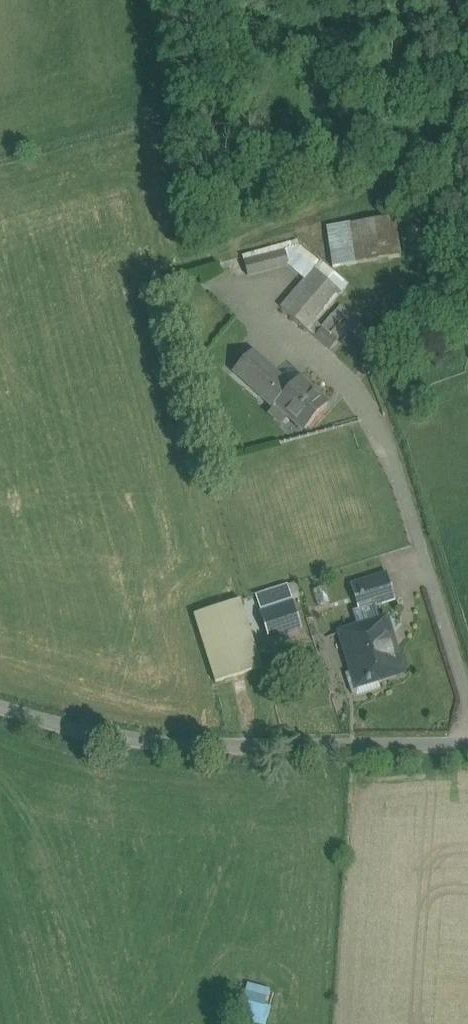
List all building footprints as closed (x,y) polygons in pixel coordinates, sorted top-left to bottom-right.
[(398,223),(373,226),(379,265),(404,261),(398,223)] [(379,265),(373,226),(351,229),(357,268),(379,265)] [(300,251),(244,266),(248,278),(288,268),(306,282),(314,273),(319,268),(300,251)] [(306,282),(281,311),(308,334),(341,296),(314,273),(306,282)] [(341,310),(330,322),(338,329),(349,316),(341,310)] [(345,350),(323,331),(315,340),(337,359),(345,350)] [(291,390),(252,354),(234,373),(274,410),(277,407),(276,407),(291,390)] [(328,408),(299,381),(291,390),(276,407),(277,407),(305,433),(328,408)] [(387,577),(352,587),(360,612),(395,601),(387,577)] [(260,669),(239,602),(192,616),(213,683),(260,669)] [(293,607),(263,617),(270,640),(300,630),(293,607)] [(386,621),(339,635),(352,673),(345,675),(352,696),(357,699),(382,691),(379,682),(401,675),(390,640),(392,639),(386,621)] [(265,1023),(272,989),(242,983),(235,1018),(265,1023)]
